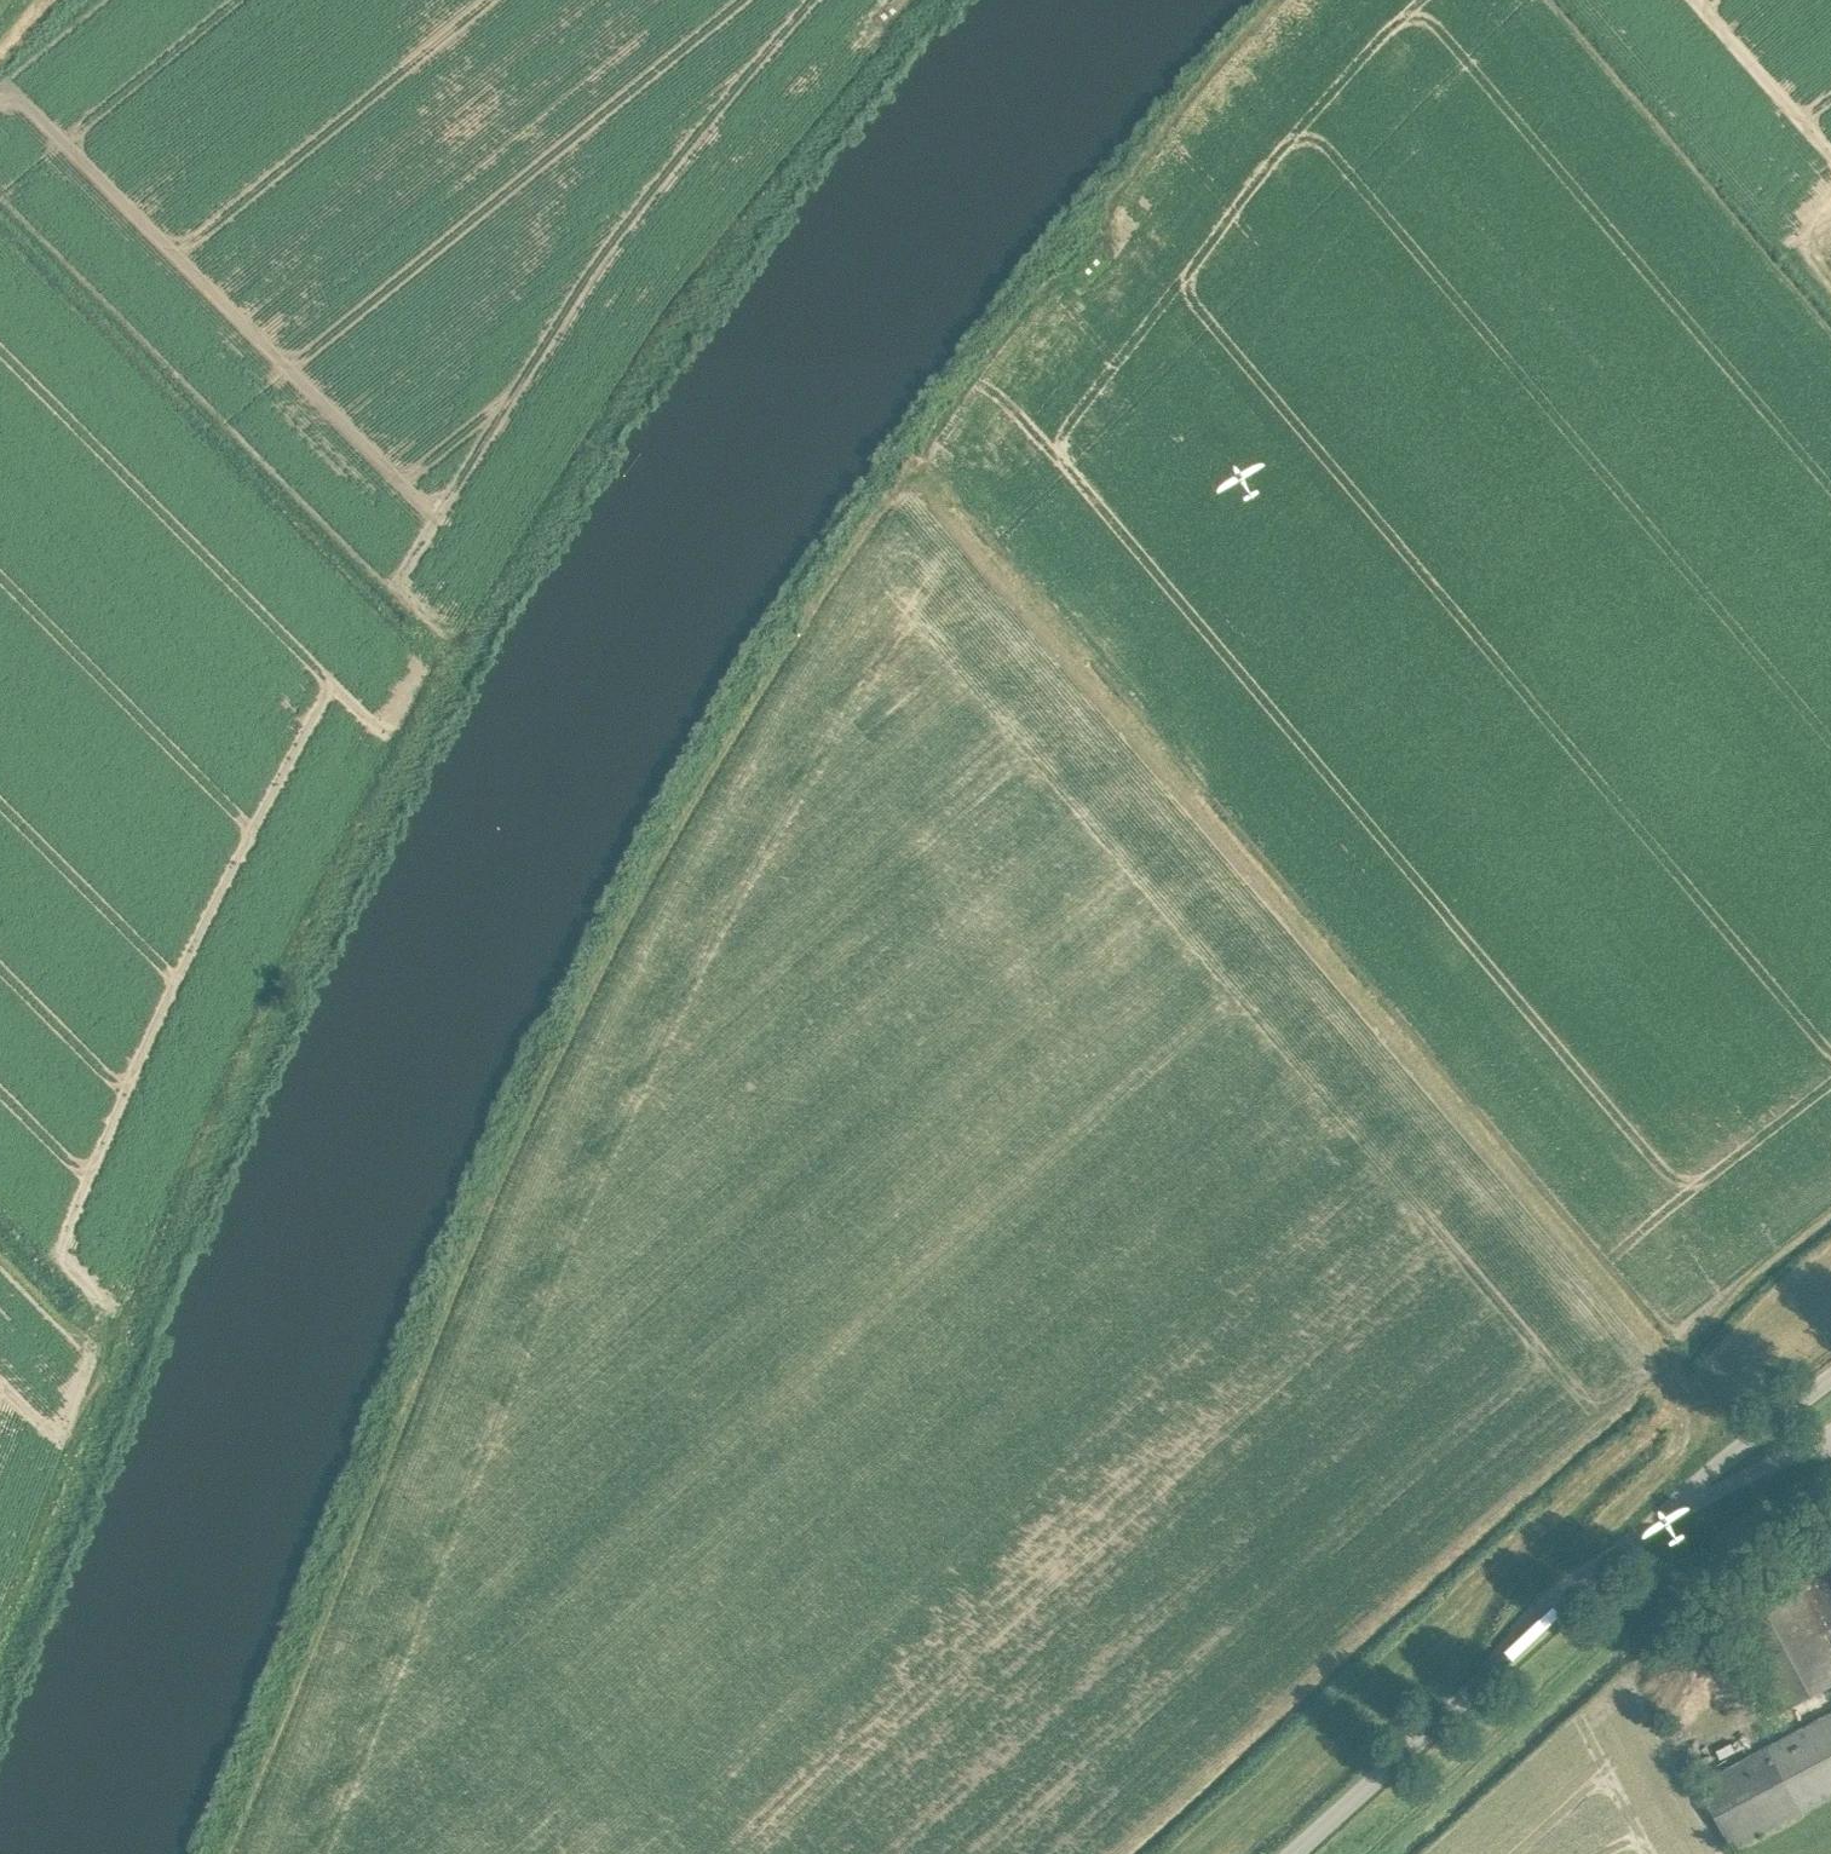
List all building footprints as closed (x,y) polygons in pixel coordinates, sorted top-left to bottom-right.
[(1830,1630),(1830,1546),(1721,1605),(1780,1714),(1830,1686),(1830,1656),(1820,1636),(1830,1630)] [(1698,1785),(1732,1849),(1830,1796),(1830,1714),(1698,1785)]
